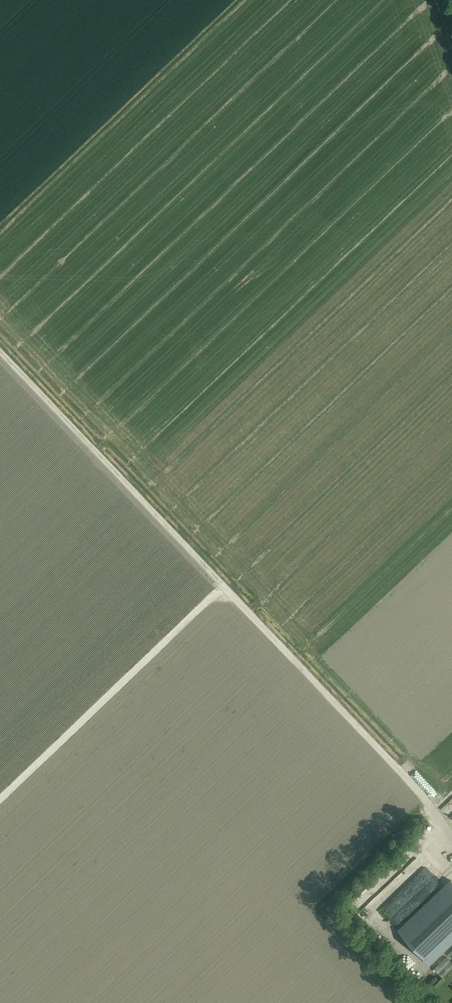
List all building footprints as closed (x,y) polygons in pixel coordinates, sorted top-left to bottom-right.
[(446,815),(451,810),(451,794),(438,807),(446,815)] [(451,880),(398,931),(430,964),(451,943),(451,882),(451,880)] [(409,896),(385,918),(391,924),(414,902),(409,896)] [(404,954),(400,957),(413,972),(416,969),(404,954)] [(446,957),(434,968),(443,977),(451,969),(451,963),(446,957)]
